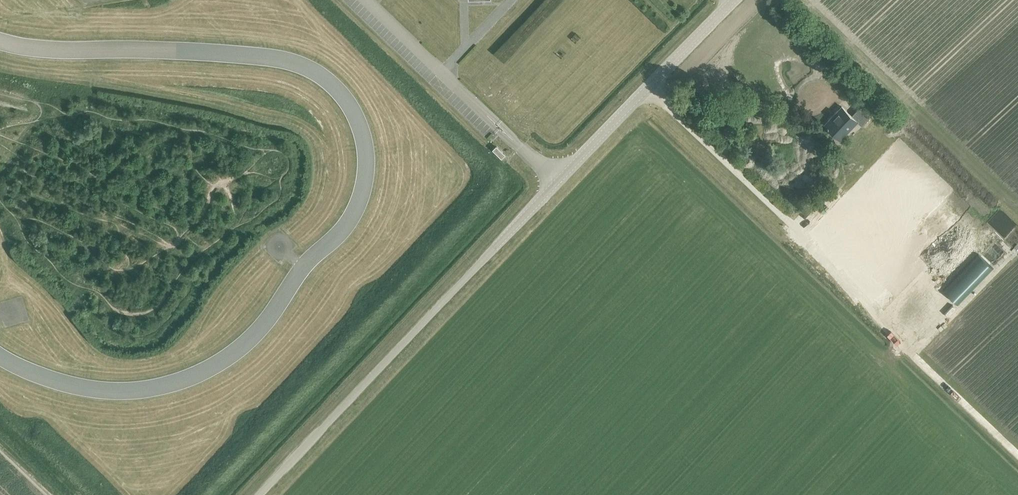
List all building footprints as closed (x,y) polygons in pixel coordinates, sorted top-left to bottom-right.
[(857,121),(861,125),(869,118),(858,107),(858,108),(851,116),(841,106),(824,124),(839,139),(857,121)] [(492,150),(501,158),(505,154),(496,145),(492,150)] [(993,243),(986,251),(994,258),(1001,250),(993,243)] [(935,301),(946,291),(952,297),(966,283),(955,271),(930,296),(935,301)] [(928,277),(918,287),(924,293),(934,283),(928,277)]
